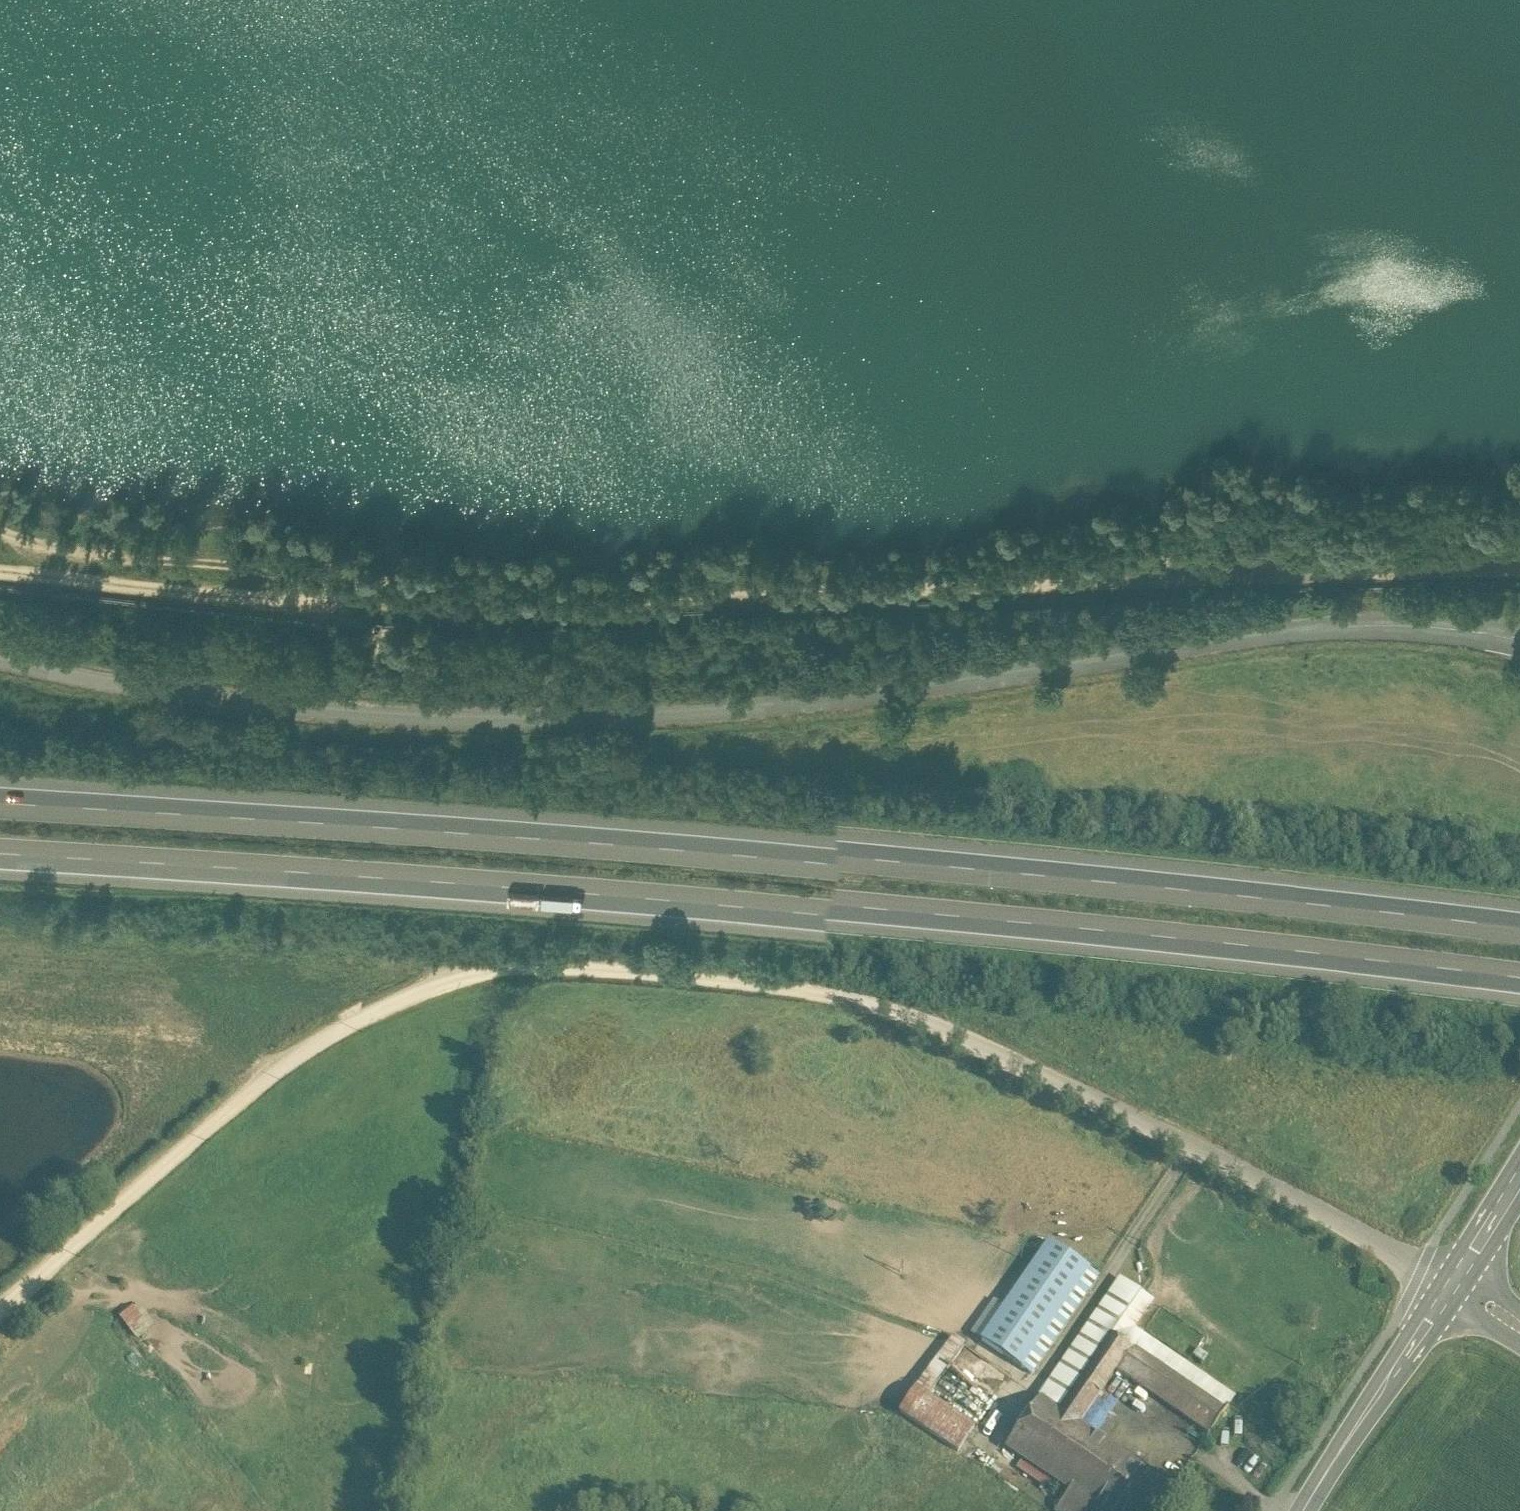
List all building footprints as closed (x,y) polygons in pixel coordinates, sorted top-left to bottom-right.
[(1049,1242),(1004,1307),(995,1301),(972,1334),(1032,1375),(1088,1292),(1078,1286),(1089,1269),(1049,1242)] [(1099,1276),(1089,1269),(1078,1286),(1088,1292),(1099,1276)] [(1005,1448),(1069,1491),(1056,1510),(1090,1510),(1127,1457),(1078,1424),(1059,1411),(1110,1336),(1140,1293),(1121,1280),(1005,1448)] [(1232,1399),(1131,1329),(1151,1300),(1140,1293),(1110,1336),(1130,1349),(1186,1388),(1196,1395),(1224,1414),(1229,1406),(1228,1405),(1232,1399)] [(137,1338),(156,1328),(144,1303),(124,1313),(137,1338)] [(975,1427),(928,1395),(965,1345),(953,1336),(899,1413),(958,1452),(975,1427)] [(1110,1336),(1059,1411),(1078,1424),(1116,1370),(1130,1349),(1110,1336)] [(1186,1388),(1130,1349),(1116,1370),(1172,1408),(1186,1388)] [(1186,1388),(1172,1408),(1182,1415),(1196,1395),(1186,1388)] [(1224,1414),(1196,1395),(1182,1415),(1210,1434),(1224,1414)] [(1127,1457),(1090,1510),(1157,1510),(1173,1488),(1127,1457)]
